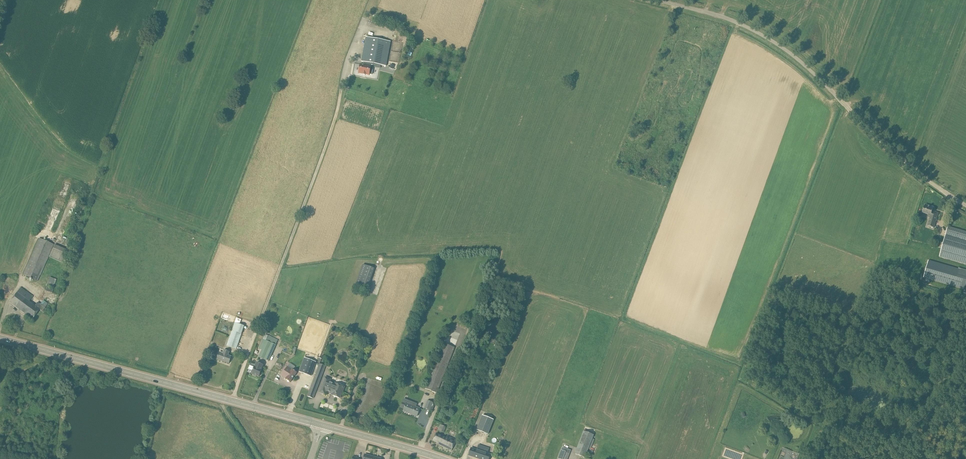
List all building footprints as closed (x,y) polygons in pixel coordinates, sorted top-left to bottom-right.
[(371,63),(386,66),(391,42),(366,37),(361,61),(363,62),(371,63)] [(371,66),(371,63),(363,62),(363,65),(360,64),(359,73),(363,74),(363,75),(365,75),(369,75),(369,74),(372,75),(373,67),(371,66)] [(934,228),(938,213),(932,211),(934,207),(925,204),(923,213),(928,215),(928,217),(930,218),(927,226),(934,228)] [(948,226),(939,257),(965,264),(965,232),(948,226)] [(54,245),(39,238),(23,275),(38,281),(54,245)] [(69,251),(55,245),(49,257),(63,264),(69,251)] [(923,278),(926,278),(924,282),(929,284),(931,280),(965,289),(964,293),(965,294),(965,271),(928,260),(923,278)] [(366,291),(375,268),(363,264),(355,287),(366,291)] [(53,288),(56,280),(49,277),(46,286),(53,288)] [(42,311),(44,308),(48,304),(43,300),(40,305),(37,302),(35,305),(29,301),(33,296),(21,287),(10,303),(32,319),(39,310),(42,311)] [(236,349),(244,326),(235,323),(227,346),(236,349)] [(276,345),(278,340),(265,334),(259,348),(262,350),(259,357),(269,361),(276,345)] [(437,393),(455,347),(443,343),(425,389),(437,393)] [(220,352),(217,359),(229,363),(232,356),(228,355),(229,352),(224,350),(223,353),(220,352)] [(305,358),(300,372),(311,376),(316,362),(305,358)] [(251,363),(247,371),(252,374),(252,375),(254,376),(255,375),(259,377),(262,370),(261,370),(263,365),(257,362),(256,365),(251,363)] [(325,366),(320,364),(307,396),(314,398),(325,366)] [(297,373),(287,366),(281,376),(286,379),(285,379),(290,382),(297,373)] [(340,398),(344,387),(335,383),(334,382),(330,380),(330,379),(325,378),(320,392),(325,394),(326,391),(331,394),(331,395),(340,398)] [(467,397),(466,400),(469,401),(467,408),(472,410),(475,399),(467,397)] [(433,403),(427,400),(424,408),(430,411),(433,403)] [(409,413),(417,416),(420,409),(403,402),(401,408),(404,409),(404,410),(409,412),(409,413)] [(477,430),(488,435),(494,420),(482,415),(477,430)] [(440,424),(438,429),(444,432),(446,426),(440,424)] [(594,435),(584,431),(575,454),(585,457),(594,435)] [(437,433),(433,440),(439,443),(438,444),(451,450),(456,440),(447,436),(446,437),(437,433)] [(479,458),(489,458),(490,455),(484,452),(485,448),(478,445),(477,450),(471,448),(468,455),(479,458)] [(565,452),(567,448),(563,447),(559,458),(560,458),(567,458),(569,453),(565,452)]
